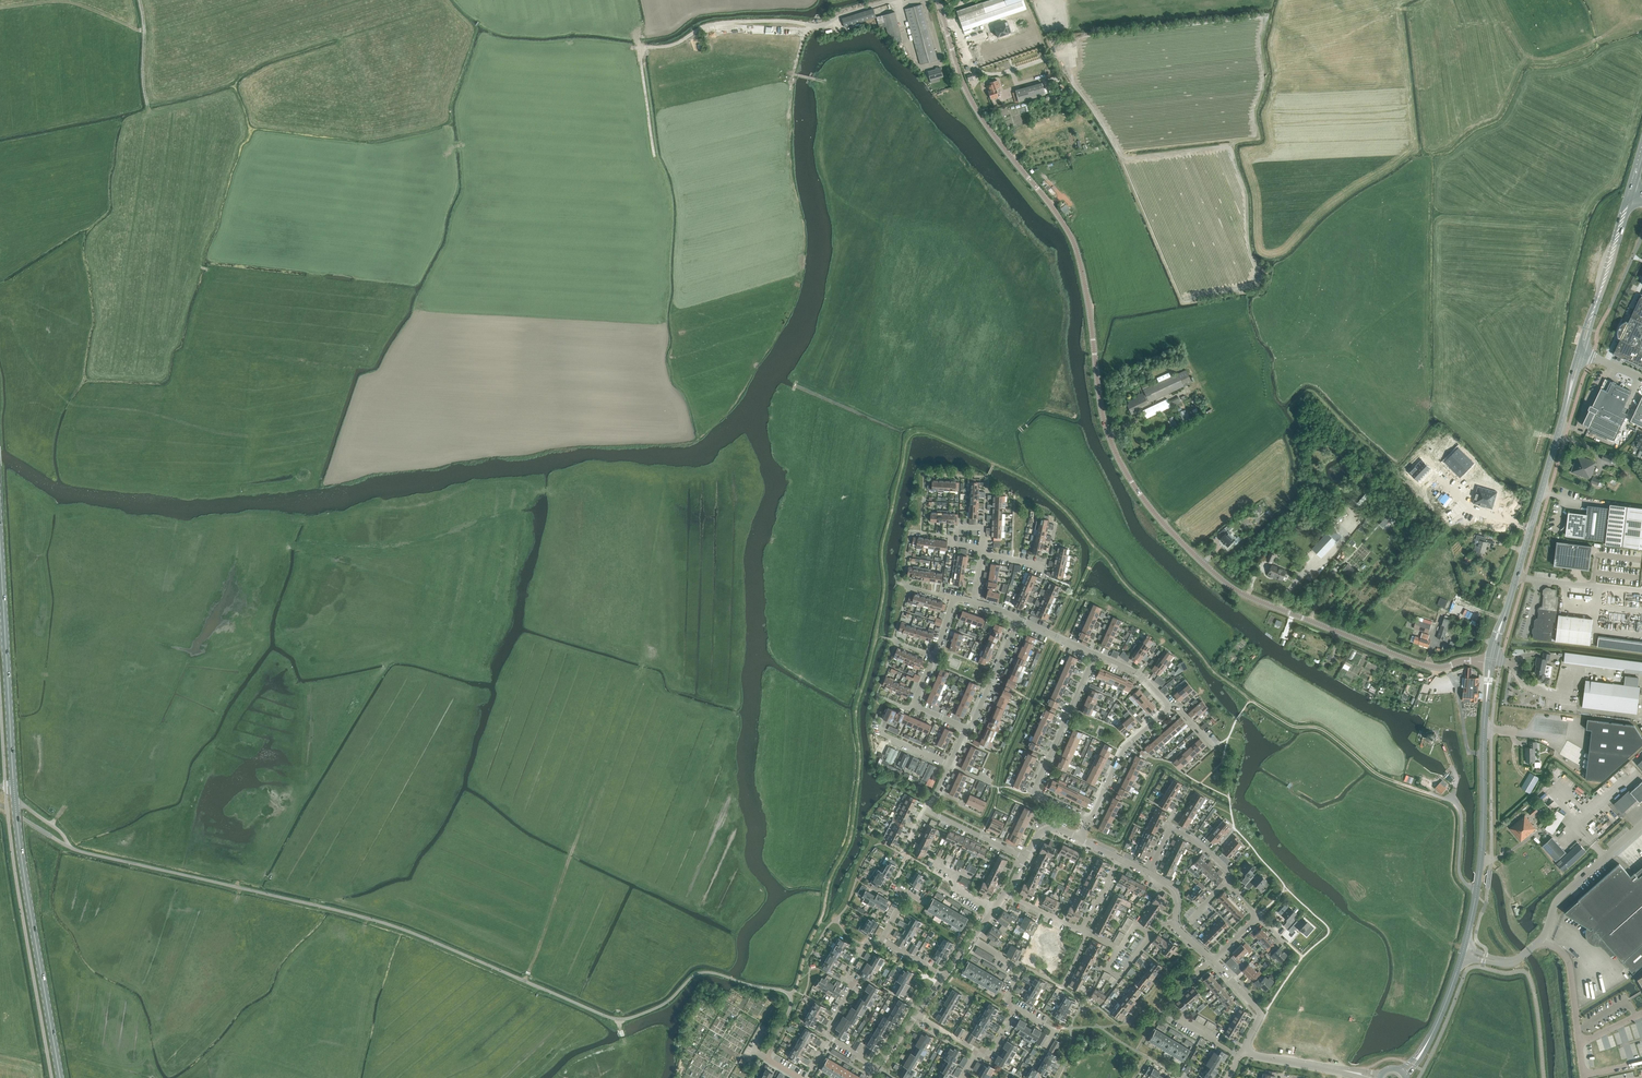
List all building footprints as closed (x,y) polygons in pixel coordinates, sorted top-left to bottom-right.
[(1026,10),(1022,0),(1021,0),(1020,0),(992,0),(957,12),(963,30),(1026,10)] [(921,4),(905,9),(904,9),(918,57),(917,57),(917,61),(919,61),(920,65),(937,60),(921,4)] [(845,27),(876,17),(873,8),(842,18),(845,27)] [(882,15),(877,17),(880,28),(885,26),(888,38),(892,37),(893,42),(896,41),(897,44),(902,42),(901,40),(902,40),(900,35),(901,34),(895,12),(892,13),(888,14),(882,15)] [(995,29),(997,37),(1011,32),(1008,22),(994,26),(995,29)] [(940,68),(938,68),(938,67),(935,67),(935,69),(927,71),(930,80),(943,76),(940,68)] [(991,99),(998,96),(996,89),(1000,88),(1000,87),(1001,86),(1000,82),(999,83),(998,80),(989,83),(990,85),(987,86),(989,91),(988,91),(991,99)] [(1019,103),(1045,95),(1042,84),(1016,91),(1019,103)] [(1065,203),(1060,207),(1066,216),(1072,212),(1065,203)] [(1613,354),(1618,356),(1616,360),(1622,362),(1624,359),(1641,368),(1641,293),(1641,294),(1641,295),(1640,297),(1635,307),(1628,322),(1628,323),(1627,322),(1625,321),(1624,322),(1623,323),(1622,323),(1621,324),(1621,325),(1620,325),(1619,326),(1619,327),(1619,328),(1618,329),(1618,330),(1618,331),(1618,332),(1618,333),(1618,334),(1618,335),(1618,336),(1620,337),(1621,338),(1613,354)] [(1148,402),(1183,386),(1191,382),(1185,370),(1143,390),(1148,402)] [(1620,386),(1605,379),(1595,399),(1622,411),(1631,391),(1623,387),(1624,385),(1623,384),(1621,383),(1621,384),(1620,386)] [(1131,414),(1138,411),(1136,407),(1139,405),(1141,404),(1142,405),(1147,403),(1142,393),(1137,395),(1138,397),(1128,402),(1129,403),(1127,404),(1131,414)] [(1630,421),(1641,426),(1641,397),(1630,421)] [(1172,407),(1172,406),(1181,402),(1178,398),(1169,402),(1172,407)] [(1589,410),(1583,423),(1583,426),(1614,440),(1627,413),(1622,411),(1595,399),(1592,406),(1591,405),(1590,406),(1588,409),(1588,410),(1589,410)] [(1641,445),(1641,433),(1638,431),(1634,441),(1638,443),(1636,447),(1640,449),(1641,445)] [(1457,449),(1446,460),(1461,476),(1462,476),(1473,464),(1457,449)] [(1611,462),(1613,457),(1604,453),(1602,459),(1611,462)] [(1590,479),(1596,462),(1577,455),(1571,472),(1590,479)] [(1422,459),(1415,466),(1425,475),(1431,468),(1422,459)] [(1415,466),(1409,472),(1418,481),(1425,475),(1415,466)] [(1466,476),(1462,479),(1469,486),(1473,482),(1466,476)] [(1602,482),(1599,481),(1600,480),(1593,477),(1591,482),(1598,485),(1601,486),(1602,482)] [(970,488),(979,488),(979,485),(985,485),(985,482),(975,482),(976,479),(968,478),(968,482),(970,482),(970,488)] [(950,481),(949,490),(956,490),(958,490),(959,482),(956,482),(956,481),(956,480),(952,479),(950,479),(950,481)] [(929,489),(938,490),(938,480),(932,480),(929,480),(929,485),(928,485),(927,486),(927,487),(928,489),(929,489)] [(1478,486),(1473,503),(1480,505),(1480,506),(1480,505),(1483,506),(1488,489),(1478,486)] [(1442,488),(1433,497),(1443,506),(1451,497),(1442,488)] [(1488,489),(1483,506),(1485,506),(1485,507),(1493,509),(1498,492),(1488,489)] [(993,498),(993,501),(1004,502),(1005,496),(1003,496),(1003,493),(998,493),(998,495),(988,495),(987,498),(993,498)] [(1641,548),(1641,508),(1610,504),(1609,508),(1607,524),(1605,541),(1605,544),(1622,546),(1636,547),(1641,548)] [(1587,505),(1586,515),(1583,537),(1583,538),(1605,541),(1607,524),(1609,508),(1587,505)] [(948,523),(954,524),(957,524),(957,522),(958,514),(955,514),(955,513),(951,513),(951,511),(948,510),(948,522),(948,523)] [(1472,525),(1478,530),(1490,518),(1484,512),(1472,525)] [(1583,537),(1586,515),(1569,513),(1568,519),(1567,524),(1563,524),(1563,527),(1567,527),(1566,535),(1583,537)] [(1053,527),(1054,524),(1048,523),(1049,520),(1048,519),(1049,516),(1039,514),(1038,517),(1037,518),(1036,523),(1053,527)] [(1383,527),(1391,517),(1388,514),(1379,523),(1383,527)] [(1047,528),(1053,530),(1053,527),(1036,523),(1034,529),(1037,530),(1047,532),(1047,528)] [(1363,523),(1356,531),(1359,534),(1366,525),(1363,523)] [(1225,528),(1219,533),(1223,536),(1227,531),(1228,531),(1229,530),(1230,531),(1233,527),(1229,524),(1225,528)] [(1327,532),(1312,548),(1322,557),(1337,541),(1341,537),(1332,528),(1327,532)] [(1037,530),(1036,535),(1051,538),(1051,536),(1046,534),(1047,532),(1037,530)] [(1223,536),(1219,539),(1228,547),(1233,542),(1235,544),(1236,545),(1241,539),(1238,537),(1236,539),(1231,534),(1232,533),(1230,531),(1229,530),(1228,531),(1227,531),(1223,536)] [(989,531),(989,533),(991,533),(991,537),(994,537),(994,540),(1000,540),(1000,537),(1001,537),(1001,531),(989,531)] [(1050,541),(1051,538),(1036,535),(1035,535),(1033,541),(1044,543),(1045,540),(1050,541)] [(1476,544),(1476,545),(1474,550),(1477,551),(1476,554),(1481,556),(1482,552),(1485,553),(1488,542),(1484,541),(1486,537),(1477,535),(1475,544),(1476,544)] [(913,537),(912,545),(913,545),(915,545),(915,546),(916,546),(916,548),(922,549),(922,547),(924,538),(917,537),(917,538),(913,537)] [(1049,547),(1043,546),(1044,543),(1033,541),(1032,546),(1048,550),(1049,547)] [(1554,565),(1576,568),(1576,569),(1577,569),(1578,569),(1579,569),(1579,568),(1582,568),(1582,569),(1589,570),(1592,546),(1569,543),(1569,544),(1557,543),(1554,565)] [(1058,546),(1056,552),(1066,554),(1067,548),(1064,548),(1065,545),(1059,544),(1059,547),(1058,546)] [(1042,551),(1047,553),(1048,550),(1032,546),(1031,552),(1041,555),(1042,551)] [(1056,552),(1055,558),(1067,561),(1068,555),(1066,554),(1056,552)] [(1271,563),(1275,555),(1270,553),(1267,561),(1271,563)] [(955,554),(954,560),(965,562),(967,562),(967,558),(966,558),(966,556),(963,555),(959,555),(957,554),(955,554)] [(1342,554),(1337,561),(1340,563),(1345,556),(1342,554)] [(1468,554),(1464,558),(1466,560),(1465,562),(1467,564),(1473,558),(1468,554)] [(1049,560),(1049,563),(1065,566),(1067,561),(1055,558),(1055,561),(1049,560)] [(1053,566),(1053,570),(1064,572),(1065,566),(1049,563),(1048,565),(1053,566)] [(1348,563),(1345,567),(1352,573),(1355,569),(1348,563)] [(1282,580),(1286,571),(1272,565),(1268,574),(1272,576),(1273,575),(1282,580)] [(908,567),(907,576),(911,577),(911,578),(917,579),(919,567),(913,566),(913,567),(908,567)] [(1047,571),(1046,574),(1063,578),(1064,572),(1053,570),(1052,572),(1047,571)] [(1025,571),(1023,577),(1026,578),(1033,581),(1034,582),(1036,579),(1038,580),(1040,581),(1042,579),(1040,578),(1039,577),(1037,576),(1033,575),(1028,573),(1025,571)] [(950,578),(949,583),(953,584),(962,585),(963,586),(964,581),(963,581),(963,579),(951,578),(950,578)] [(1038,587),(1035,586),(1033,585),(1034,582),(1026,578),(1023,584),(1037,590),(1038,587)] [(1047,588),(1056,591),(1058,592),(1060,587),(1045,580),(1043,583),(1048,585),(1047,588)] [(1019,588),(1021,589),(1030,593),(1031,590),(1036,592),(1037,590),(1023,584),(1021,583),(1019,588)] [(1040,591),(1043,592),(1054,597),(1056,591),(1047,588),(1046,590),(1041,588),(1040,591)] [(1030,593),(1021,589),(1019,594),(1032,600),(1033,598),(1028,596),(1030,593)] [(1557,590),(1556,590),(1547,589),(1544,590),(1543,607),(1541,607),(1539,608),(1538,618),(1537,618),(1535,620),(1533,636),(1535,638),(1551,640),(1553,620),(1555,621),(1558,597),(1556,596),(1557,590)] [(997,601),(998,597),(1000,592),(987,590),(985,598),(997,601)] [(1043,592),(1041,595),(1044,596),(1043,598),(1051,602),(1054,597),(1043,592)] [(907,602),(910,602),(917,605),(920,595),(914,593),(913,596),(909,595),(907,602)] [(1014,599),(1016,600),(1025,604),(1026,601),(1031,603),(1032,600),(1019,594),(1016,593),(1014,599)] [(920,595),(917,605),(923,606),(923,605),(926,596),(926,595),(923,594),(922,595),(920,595)] [(931,598),(926,596),(923,605),(929,606),(931,598)] [(1441,597),(1438,604),(1445,607),(1449,600),(1441,597)] [(934,610),(937,600),(931,598),(929,606),(928,608),(934,610)] [(1051,602),(1043,598),(1041,601),(1036,599),(1035,602),(1049,608),(1051,602)] [(944,610),(945,605),(946,604),(942,603),(943,602),(937,600),(934,610),(940,612),(941,609),(944,610)] [(1025,604),(1016,600),(1014,605),(1022,609),(1025,604)] [(1038,609),(1046,613),(1049,608),(1035,602),(1034,604),(1039,606),(1038,609)] [(1091,610),(1099,613),(1101,608),(1093,604),(1091,610)] [(1038,609),(1037,612),(1034,611),(1033,610),(1032,610),(1030,613),(1047,620),(1049,614),(1046,613),(1038,609)] [(962,610),(959,619),(965,621),(968,612),(962,610)] [(1088,615),(1096,619),(1099,613),(1091,610),(1088,615)] [(968,612),(965,621),(971,623),(974,614),(968,612)] [(1030,613),(1030,615),(1033,616),(1046,622),(1047,620),(1030,613)] [(971,623),(976,625),(979,616),(974,614),(971,623)] [(1086,621),(1094,624),(1096,619),(1088,615),(1086,621)] [(1439,635),(1438,637),(1443,638),(1450,617),(1445,615),(1440,632),(1439,635)] [(1593,618),(1559,615),(1556,641),(1590,644),(1593,618)] [(976,625),(982,627),(985,618),(979,616),(976,625)] [(1113,617),(1110,622),(1118,626),(1121,620),(1113,617)] [(1432,621),(1423,618),(1422,621),(1417,620),(1414,628),(1419,630),(1428,633),(1431,624),(1432,621)] [(1086,621),(1083,626),(1092,630),(1094,624),(1086,621)] [(911,626),(905,624),(905,623),(901,622),(898,631),(902,632),(908,634),(911,626)] [(1110,622),(1108,628),(1116,631),(1118,626),(1110,622)] [(911,626),(908,634),(914,636),(917,625),(915,624),(912,623),(911,626)] [(992,629),(1001,632),(1003,627),(995,623),(992,629)] [(917,638),(917,637),(919,637),(922,629),(923,627),(917,625),(914,636),(914,637),(917,638)] [(1083,626),(1081,631),(1089,635),(1092,630),(1083,626)] [(988,633),(990,634),(998,638),(999,636),(1000,637),(1002,633),(1001,632),(992,629),(990,628),(988,633)] [(1105,633),(1114,637),(1116,631),(1108,628),(1105,633)] [(922,629),(919,637),(925,639),(928,631),(922,629)] [(925,639),(931,641),(934,633),(928,631),(925,639)] [(1081,631),(1079,637),(1080,638),(1087,641),(1089,637),(1090,635),(1089,635),(1081,631)] [(954,632),(953,638),(961,640),(962,637),(963,634),(954,632)] [(1103,638),(1111,642),(1114,637),(1105,633),(1103,638)] [(1412,636),(1410,641),(1428,647),(1430,640),(1428,639),(1429,635),(1422,633),(1422,634),(1420,638),(1412,636)] [(990,634),(988,640),(996,643),(998,638),(990,634)] [(1145,636),(1142,641),(1150,647),(1153,642),(1151,640),(1152,638),(1148,634),(1146,636),(1145,636)] [(1035,638),(1027,635),(1025,638),(1020,636),(1019,638),(1022,639),(1024,640),(1032,644),(1035,638)] [(1641,652),(1641,643),(1598,637),(1597,646),(1641,652)] [(953,638),(951,643),(959,646),(961,640),(953,638)] [(1103,638),(1101,644),(1109,648),(1111,642),(1103,638)] [(988,640),(986,642),(984,641),(982,644),(985,645),(993,648),(996,643),(988,640)] [(1022,646),(1030,649),(1032,644),(1024,640),(1022,646)] [(1142,641),(1138,645),(1146,651),(1150,647),(1142,641)] [(958,652),(959,646),(951,643),(949,649),(958,652)] [(1149,657),(1144,654),(1146,651),(1138,645),(1136,644),(1135,645),(1133,648),(1133,649),(1135,650),(1147,659),(1149,657)] [(985,645),(983,650),(991,654),(993,648),(985,645)] [(1028,655),(1030,649),(1022,646),(1021,648),(1016,646),(1015,649),(1028,655)] [(898,657),(903,660),(907,652),(897,647),(893,658),(897,660),(898,657)] [(1015,649),(1013,651),(1018,654),(1017,657),(1025,660),(1028,655),(1015,649)] [(983,650),(981,656),(989,659),(989,658),(991,658),(992,654),(991,654),(983,650)] [(1132,656),(1130,659),(1137,663),(1139,661),(1140,661),(1142,658),(1146,661),(1147,659),(1135,650),(1131,655),(1132,656)] [(1165,650),(1163,653),(1159,650),(1157,652),(1170,661),(1173,656),(1165,650)] [(907,652),(903,660),(902,662),(908,665),(909,662),(912,654),(907,652)] [(1157,652),(1156,654),(1160,657),(1158,660),(1166,666),(1168,667),(1172,662),(1170,661),(1157,652)] [(1564,662),(1641,672),(1641,662),(1565,652),(1564,662)] [(1542,658),(1537,657),(1536,662),(1537,662),(1535,673),(1539,674),(1538,679),(1545,681),(1544,682),(1549,683),(1552,666),(1546,665),(1547,659),(1550,660),(1551,654),(1543,653),(1542,658)] [(912,654),(909,662),(908,665),(913,667),(918,656),(912,654)] [(1067,661),(1075,664),(1077,658),(1069,655),(1067,661)] [(923,659),(918,656),(913,667),(919,670),(920,666),(923,668),(926,662),(923,660),(923,659)] [(986,665),(989,659),(981,656),(978,661),(986,665)] [(1016,659),(1011,657),(1010,660),(1023,666),(1025,660),(1017,657),(1016,659)] [(1152,659),(1150,661),(1152,663),(1153,663),(1155,664),(1163,670),(1166,666),(1158,660),(1156,662),(1154,661),(1152,659)] [(1009,662),(1014,665),(1012,667),(1021,671),(1023,666),(1010,660),(1009,662)] [(1064,666),(1072,669),(1075,664),(1067,661),(1064,666)] [(1346,661),(1343,667),(1349,670),(1352,664),(1346,661)] [(1159,675),(1163,670),(1154,664),(1151,669),(1159,675)] [(1062,671),(1070,675),(1072,669),(1064,666),(1062,671)] [(1006,668),(1005,671),(1018,676),(1021,671),(1012,667),(1011,670),(1006,668)] [(1463,689),(1462,692),(1464,692),(1463,700),(1470,700),(1477,701),(1478,689),(1479,678),(1470,677),(1471,670),(1471,667),(1466,667),(1465,670),(1465,677),(1464,690),(1463,689)] [(1100,668),(1096,677),(1102,679),(1106,670),(1100,668)] [(940,669),(938,674),(946,678),(949,672),(940,669)] [(1106,670),(1102,679),(1101,681),(1106,684),(1111,673),(1106,670)] [(1004,673),(1009,675),(1008,678),(1016,682),(1018,676),(1005,671),(1004,673)] [(1070,675),(1062,671),(1060,677),(1068,680),(1070,675)] [(1112,684),(1116,675),(1111,673),(1106,684),(1111,686),(1112,684)] [(944,683),(946,678),(938,674),(936,680),(944,683)] [(1122,677),(1116,675),(1112,684),(1118,687),(1122,677)] [(882,684),(882,685),(885,686),(885,687),(884,689),(890,691),(890,689),(894,681),(895,680),(889,677),(889,678),(886,676),(882,684)] [(1118,687),(1117,689),(1122,691),(1123,689),(1127,680),(1125,679),(1125,678),(1122,676),(1122,677),(1118,687)] [(1626,676),(1624,685),(1638,687),(1640,677),(1626,676)] [(1057,682),(1065,686),(1068,680),(1060,677),(1057,682)] [(1008,678),(1005,684),(1013,687),(1016,682),(1008,678)] [(941,689),(944,683),(936,680),(933,685),(941,689)] [(1127,680),(1123,689),(1129,692),(1129,690),(1132,691),(1136,686),(1132,684),(1133,682),(1127,680)] [(1636,714),(1640,687),(1638,687),(1586,680),(1582,707),(1636,714)] [(890,689),(890,691),(895,693),(896,691),(899,683),(894,681),(890,689)] [(969,681),(967,687),(975,690),(978,685),(969,681)] [(896,691),(895,693),(900,696),(901,694),(905,686),(905,684),(900,682),(899,683),(896,691)] [(1055,687),(1063,691),(1065,686),(1057,682),(1055,687)] [(1181,686),(1188,693),(1191,691),(1194,695),(1196,693),(1193,689),(1186,682),(1181,686)] [(939,694),(941,689),(933,685),(931,690),(939,694)] [(901,694),(900,696),(906,698),(907,696),(910,688),(905,686),(901,694)] [(1131,695),(1135,700),(1143,693),(1138,689),(1136,686),(1132,691),(1133,693),(1131,695)] [(1188,693),(1181,686),(1177,690),(1187,701),(1189,700),(1185,696),(1188,693)] [(964,692),(973,696),(975,690),(967,687),(964,692)] [(1052,693),(1060,696),(1063,691),(1055,687),(1052,693)] [(1003,689),(1001,695),(1009,698),(1011,692),(1003,689)] [(1091,689),(1088,695),(1097,699),(1100,700),(1103,694),(1100,693),(1091,689)] [(929,696),(937,699),(939,694),(931,690),(929,696)] [(1172,694),(1176,698),(1179,701),(1182,699),(1185,703),(1187,701),(1177,690),(1172,694)] [(962,698),(970,701),(973,696),(964,692),(962,698)] [(1054,700),(1058,702),(1060,696),(1052,693),(1050,698),(1054,700)] [(1135,700),(1139,704),(1146,698),(1143,693),(1135,700)] [(997,696),(996,699),(998,700),(1006,703),(1009,698),(1001,695),(1000,696),(999,697),(997,696)] [(1097,699),(1088,695),(1086,700),(1095,704),(1097,699)] [(926,702),(934,705),(937,699),(929,696),(926,702)] [(968,707),(970,701),(962,698),(960,703),(968,707)] [(1050,698),(1048,704),(1056,708),(1058,704),(1059,702),(1058,702),(1054,700),(1050,698)] [(1146,698),(1139,704),(1143,709),(1150,702),(1146,698)] [(1193,701),(1203,712),(1208,708),(1201,701),(1198,703),(1195,699),(1193,701)] [(998,700),(996,705),(1004,709),(1006,703),(998,700)] [(1083,705),(1093,709),(1094,710),(1095,710),(1095,709),(1096,707),(1096,706),(1097,705),(1095,704),(1086,700),(1083,705)] [(1150,702),(1143,709),(1146,712),(1144,714),(1145,715),(1155,706),(1153,705),(1154,704),(1151,701),(1150,702)] [(1191,702),(1195,706),(1192,709),(1199,716),(1203,712),(1193,701),(1191,702)] [(966,712),(968,707),(960,703),(957,708),(966,712)] [(996,705),(993,711),(1002,714),(1005,716),(1007,710),(1004,709),(996,705)] [(1090,715),(1093,709),(1083,705),(1081,711),(1090,715)] [(893,716),(896,711),(887,707),(885,713),(893,716)] [(1184,709),(1188,713),(1194,720),(1199,716),(1192,709),(1189,711),(1188,710),(1186,707),(1184,709)] [(963,718),(966,712),(957,708),(955,714),(963,718)] [(1045,709),(1043,714),(1051,718),(1051,719),(1052,716),(1054,713),(1045,709)] [(900,722),(904,713),(898,711),(895,719),(900,722)] [(993,711),(991,716),(999,720),(1002,714),(993,711)] [(1127,711),(1123,715),(1126,718),(1132,726),(1137,722),(1130,714),(1127,711)] [(885,713),(883,718),(882,719),(891,722),(893,716),(885,713)] [(906,724),(909,716),(904,713),(900,722),(906,724)] [(1049,723),(1051,718),(1043,714),(1040,720),(1049,723)] [(1137,714),(1135,716),(1140,723),(1143,721),(1137,714)] [(987,721),(988,722),(989,722),(997,725),(999,726),(1001,721),(999,720),(991,716),(989,715),(987,721)] [(906,724),(911,726),(915,718),(909,716),(906,724)] [(1186,723),(1180,716),(1175,721),(1181,727),(1186,723)] [(916,729),(920,720),(915,718),(911,726),(916,729)] [(1121,722),(1128,730),(1132,726),(1126,718),(1121,722)] [(1586,777),(1604,780),(1641,745),(1641,738),(1634,725),(1598,720),(1587,719),(1586,729),(1592,729),(1586,777)] [(920,720),(916,729),(922,731),(925,723),(920,720)] [(1046,729),(1049,723),(1040,720),(1038,725),(1046,729)] [(1171,724),(1177,731),(1181,727),(1175,721),(1171,724)] [(986,727),(995,731),(997,725),(989,722),(986,727)] [(1117,726),(1123,734),(1128,730),(1121,722),(1117,726)] [(931,725),(925,723),(922,731),(927,734),(931,725)] [(1167,725),(1166,727),(1167,728),(1173,735),(1177,731),(1171,724),(1168,727),(1167,725)] [(1044,734),(1046,729),(1038,725),(1036,731),(1044,734)] [(995,731),(986,727),(985,730),(980,728),(979,730),(992,736),(995,731)] [(944,728),(942,733),(950,737),(953,731),(944,728)] [(1162,732),(1168,739),(1173,735),(1167,728),(1162,732)] [(1071,735),(1080,739),(1082,733),(1073,729),(1071,735)] [(979,730),(978,733),(983,735),(982,738),(990,741),(992,736),(979,730)] [(1033,736),(1041,740),(1044,734),(1036,731),(1033,736)] [(1435,740),(1436,736),(1434,732),(1431,731),(1427,733),(1425,737),(1427,741),(1431,742),(1435,740)] [(1158,736),(1164,743),(1168,739),(1162,732),(1158,736)] [(942,733),(939,739),(947,742),(950,737),(942,733)] [(1078,744),(1080,739),(1071,735),(1068,740),(1078,744)] [(1033,736),(1031,741),(1039,745),(1041,740),(1033,736)] [(1154,740),(1159,747),(1164,743),(1158,736),(1154,740)] [(982,738),(980,742),(974,740),(972,743),(984,749),(985,746),(990,748),(993,743),(990,741),(982,738)] [(1199,738),(1195,742),(1202,750),(1206,746),(1199,738)] [(947,742),(939,739),(937,744),(945,748),(947,742)] [(1075,749),(1078,744),(1068,740),(1066,745),(1075,749)] [(1150,741),(1148,743),(1149,743),(1149,744),(1155,751),(1158,748),(1159,747),(1154,740),(1152,741),(1151,742),(1150,741)] [(1028,747),(1030,748),(1037,751),(1039,747),(1040,745),(1039,745),(1031,741),(1028,747)] [(1197,754),(1202,750),(1195,742),(1193,741),(1189,745),(1190,746),(1197,754)] [(1537,742),(1534,742),(1530,742),(1530,747),(1526,747),(1526,754),(1527,754),(1526,762),(1535,762),(1535,748),(1537,748),(1537,742)] [(1100,748),(1109,753),(1112,747),(1103,743),(1100,748)] [(1150,755),(1155,751),(1149,744),(1149,743),(1144,748),(1150,755)] [(1064,751),(1073,755),(1075,749),(1066,745),(1064,751)] [(971,746),(968,751),(976,755),(979,749),(971,746)] [(1188,749),(1186,750),(1193,758),(1197,754),(1190,746),(1188,749)] [(899,751),(892,748),(886,761),(893,764),(899,751)] [(1100,748),(1098,754),(1107,758),(1109,753),(1100,748)] [(1186,750),(1183,752),(1181,750),(1180,752),(1188,762),(1193,758),(1186,750)] [(967,751),(966,753),(967,754),(966,757),(974,760),(976,755),(968,751),(967,751)] [(1064,751),(1061,756),(1071,760),(1073,755),(1064,751)] [(1184,765),(1188,762),(1180,752),(1176,756),(1177,758),(1184,765)] [(909,757),(902,753),(896,765),(900,767),(900,768),(904,770),(909,757)] [(1028,753),(1025,758),(1033,762),(1034,763),(1035,760),(1036,757),(1028,753)] [(1095,759),(1104,764),(1107,758),(1098,754),(1095,759)] [(1141,765),(1144,759),(1135,755),(1133,761),(1141,765)] [(1061,756),(1059,762),(1068,766),(1071,760),(1061,756)] [(920,760),(914,757),(908,769),(914,772),(920,760)] [(966,757),(963,762),(971,766),(974,760),(966,757)] [(877,765),(886,768),(887,767),(888,764),(888,763),(882,761),(883,759),(880,758),(877,765)] [(1025,758),(1023,764),(1031,767),(1033,762),(1025,758)] [(1173,762),(1179,769),(1184,765),(1177,758),(1174,760),(1173,759),(1170,761),(1173,762)] [(1093,764),(1102,769),(1104,764),(1095,759),(1093,764)] [(925,761),(922,760),(921,763),(922,763),(917,773),(923,776),(928,764),(925,762),(925,761)] [(1139,770),(1141,765),(1133,761),(1131,766),(1139,770)] [(961,768),(969,771),(971,766),(963,762),(961,768)] [(1059,762),(1056,767),(1066,771),(1068,766),(1059,762)] [(933,766),(929,764),(923,778),(927,780),(929,777),(929,776),(932,778),(934,774),(935,774),(937,771),(935,771),(936,768),(933,767),(933,766)] [(1023,764),(1020,769),(1028,773),(1031,767),(1023,764)] [(1090,770),(1099,774),(1102,769),(1093,764),(1090,770)] [(1128,771),(1136,775),(1139,770),(1131,766),(1128,771)] [(1020,769),(1018,775),(1026,778),(1028,773),(1020,769)] [(1087,775),(1096,779),(1099,774),(1090,770),(1087,775)] [(1133,781),(1136,775),(1128,771),(1125,777),(1133,781)] [(956,777),(964,781),(967,775),(959,772),(956,777)] [(1529,792),(1538,777),(1531,773),(1522,788),(1529,792)] [(1016,780),(1024,784),(1026,778),(1018,775),(1016,780)] [(1085,780),(1094,785),(1096,779),(1087,775),(1085,780)] [(964,781),(956,777),(954,783),(962,786),(964,781)] [(1125,777),(1123,782),(1131,786),(1133,781),(1125,777)] [(1423,777),(1422,785),(1428,786),(1430,778),(1423,777)] [(926,782),(925,785),(932,788),(935,781),(934,781),(931,780),(928,778),(926,782)] [(1048,789),(1053,792),(1058,782),(1052,780),(1051,779),(1049,778),(1045,786),(1048,788),(1048,789)] [(1178,789),(1181,784),(1173,779),(1170,784),(1178,789)] [(1024,784),(1016,780),(1013,786),(1021,789),(1024,784)] [(1058,782),(1053,792),(1059,794),(1063,785),(1064,783),(1059,780),(1058,782)] [(1441,781),(1435,788),(1441,793),(1447,787),(1446,786),(1447,784),(1442,780),(1441,781)] [(1624,811),(1629,807),(1637,799),(1639,797),(1641,800),(1641,781),(1630,792),(1629,790),(1614,804),(1622,813),(1624,811)] [(1128,791),(1131,786),(1123,782),(1120,787),(1128,791)] [(954,783),(951,788),(959,792),(962,786),(954,783)] [(1063,785),(1059,794),(1064,797),(1068,788),(1065,786),(1067,784),(1064,783),(1063,785)] [(1167,789),(1175,794),(1178,789),(1170,784),(1167,789)] [(1068,788),(1064,797),(1069,799),(1074,790),(1075,787),(1070,785),(1068,788)] [(1074,790),(1069,799),(1074,802),(1079,793),(1080,790),(1075,787),(1074,790)] [(1119,789),(1117,792),(1124,796),(1125,797),(1128,791),(1120,787),(1119,789)] [(957,797),(959,792),(951,788),(949,794),(957,797)] [(1172,799),(1175,794),(1167,789),(1164,794),(1172,799)] [(1192,794),(1191,796),(1202,803),(1205,798),(1195,792),(1193,795),(1192,794)] [(900,802),(916,810),(917,808),(913,805),(915,802),(914,802),(916,799),(904,793),(902,799),(905,800),(903,803),(900,802)] [(1079,793),(1074,802),(1080,805),(1084,796),(1079,793)] [(971,806),(975,797),(970,794),(965,804),(971,806)] [(1169,804),(1172,799),(1164,794),(1161,799),(1169,804)] [(1080,805),(1085,807),(1090,798),(1084,796),(1080,805)] [(1190,799),(1189,802),(1190,803),(1197,807),(1198,808),(1199,808),(1202,803),(1191,796),(1189,799),(1190,799)] [(975,797),(971,806),(976,809),(981,799),(975,797)] [(1110,802),(1111,803),(1111,802),(1119,806),(1121,801),(1113,797),(1111,800),(1110,802)] [(986,802),(981,799),(976,809),(982,811),(986,802)] [(1169,804),(1161,799),(1158,804),(1166,809),(1169,804)] [(898,807),(909,813),(911,810),(915,812),(916,810),(900,802),(899,804),(898,806),(898,807)] [(1116,812),(1119,806),(1111,802),(1111,803),(1108,808),(1116,812)] [(1186,807),(1195,813),(1197,814),(1199,812),(1197,811),(1198,808),(1197,807),(1190,803),(1188,806),(1187,805),(1186,807)] [(898,814),(911,820),(912,818),(908,816),(909,813),(898,807),(897,808),(896,811),(895,812),(895,813),(898,814)] [(1022,813),(1031,817),(1033,812),(1024,807),(1022,813)] [(1153,813),(1166,819),(1167,816),(1163,815),(1165,811),(1156,807),(1153,813)] [(1192,818),(1195,813),(1186,807),(1185,810),(1186,810),(1184,813),(1192,818)] [(1532,816),(1538,811),(1534,807),(1528,812),(1532,816)] [(1108,808),(1105,813),(1113,817),(1116,812),(1108,808)] [(1552,833),(1564,815),(1557,810),(1545,829),(1552,833)] [(911,820),(898,814),(895,813),(894,814),(893,817),(892,819),(893,819),(892,820),(903,826),(904,824),(905,821),(910,823),(911,820)] [(1022,813),(1019,818),(1028,822),(1031,817),(1022,813)] [(1103,818),(1111,822),(1113,817),(1105,813),(1103,818)] [(1151,818),(1159,822),(1161,819),(1165,821),(1166,819),(1153,813),(1151,818)] [(1189,823),(1192,818),(1184,813),(1182,816),(1181,815),(1180,818),(1189,823)] [(1594,833),(1603,825),(1608,830),(1620,819),(1615,814),(1609,819),(1603,813),(1590,825),(1591,827),(1589,828),(1594,833)] [(1521,841),(1535,829),(1532,825),(1533,825),(1525,815),(1510,828),(1521,841)] [(993,832),(998,820),(993,818),(987,829),(993,832)] [(1016,823),(1025,828),(1028,822),(1019,818),(1016,823)] [(1100,824),(1108,828),(1111,822),(1103,818),(1100,824)] [(1148,823),(1161,829),(1162,827),(1158,825),(1159,822),(1151,818),(1148,823)] [(1189,823),(1180,818),(1179,820),(1180,820),(1178,823),(1186,828),(1189,823)] [(888,828),(904,836),(905,833),(901,831),(902,828),(903,826),(892,820),(891,822),(890,823),(889,826),(888,827),(888,828)] [(998,820),(993,832),(998,835),(1004,823),(998,820)] [(1219,824),(1222,827),(1227,831),(1228,830),(1228,829),(1230,826),(1223,820),(1219,824)] [(926,830),(934,835),(937,829),(934,828),(936,825),(930,822),(928,825),(924,823),(923,825),(927,828),(926,830)] [(1016,823),(1014,829),(1023,833),(1025,828),(1016,823)] [(1161,829),(1148,823),(1146,829),(1154,833),(1156,830),(1160,832),(1161,829)] [(1097,829),(1105,833),(1108,828),(1100,824),(1097,829)] [(1219,824),(1215,829),(1222,835),(1224,833),(1225,833),(1227,831),(1222,827),(1219,824)] [(1213,827),(1208,832),(1211,834),(1211,833),(1219,840),(1221,838),(1220,838),(1222,835),(1215,829),(1213,827)] [(904,836),(888,828),(887,828),(886,831),(885,833),(897,839),(898,836),(903,838),(904,836)] [(1014,829),(1013,831),(1010,830),(1009,833),(1020,838),(1023,833),(1014,829)] [(934,835),(926,830),(924,833),(920,831),(919,834),(932,840),(934,835)] [(954,833),(949,830),(945,838),(944,840),(947,841),(947,840),(950,842),(954,833)] [(1152,839),(1154,835),(1144,831),(1141,837),(1143,837),(1155,843),(1156,841),(1152,839)] [(1208,832),(1204,836),(1214,844),(1216,842),(1217,842),(1219,840),(1211,833),(1211,834),(1208,832)] [(884,843),(892,847),(894,844),(898,846),(900,844),(895,841),(897,839),(885,833),(882,838),(886,840),(884,843)] [(960,835),(954,833),(950,842),(953,843),(952,844),(955,845),(960,835)] [(1009,833),(1005,841),(1015,846),(1016,843),(1018,844),(1020,838),(1009,833)] [(920,841),(929,845),(932,840),(919,834),(917,836),(922,838),(920,841)] [(958,845),(961,847),(965,838),(960,835),(955,845),(957,847),(958,845)] [(1230,842),(1237,848),(1241,844),(1236,839),(1237,837),(1234,835),(1231,839),(1232,840),(1230,842)] [(963,850),(965,851),(971,840),(965,837),(965,838),(961,847),(964,848),(963,850)] [(1140,843),(1149,847),(1150,844),(1154,845),(1155,843),(1143,837),(1140,843)] [(1556,863),(1558,866),(1563,871),(1586,851),(1583,847),(1579,843),(1567,854),(1552,837),(1542,846),(1556,861),(1556,860),(1558,862),(1556,863)] [(1184,847),(1186,842),(1178,838),(1176,841),(1173,839),(1172,842),(1184,847)] [(968,851),(971,852),(976,843),(976,842),(971,840),(965,851),(968,852),(968,851)] [(927,851),(929,845),(920,841),(919,844),(915,842),(914,844),(927,851)] [(1039,852),(1045,854),(1049,846),(1047,845),(1048,844),(1044,842),(1042,845),(1041,847),(1039,852)] [(1149,847),(1140,843),(1138,842),(1135,847),(1136,848),(1150,854),(1151,852),(1147,850),(1149,847)] [(1172,849),(1181,853),(1183,854),(1185,848),(1184,847),(1172,842),(1170,844),(1174,846),(1172,849)] [(1227,844),(1225,846),(1233,853),(1234,854),(1238,850),(1237,848),(1230,842),(1228,844),(1227,844)] [(971,852),(970,854),(975,857),(976,856),(981,846),(982,845),(978,843),(976,843),(971,852)] [(920,858),(922,855),(924,856),(927,851),(914,844),(912,847),(917,849),(915,852),(916,852),(914,855),(920,858)] [(1064,856),(1068,847),(1063,844),(1058,853),(1059,854),(1064,856)] [(981,846),(976,856),(978,857),(979,856),(982,857),(986,849),(981,846)] [(1050,857),(1053,853),(1054,850),(1055,848),(1051,846),(1050,847),(1049,846),(1045,854),(1048,856),(1050,857)] [(1229,857),(1233,853),(1225,846),(1223,848),(1224,848),(1222,851),(1229,857)] [(1068,847),(1064,856),(1069,858),(1073,850),(1068,847)] [(1136,855),(1135,858),(1141,861),(1145,855),(1148,857),(1150,854),(1136,848),(1133,854),(1136,855)] [(1178,859),(1181,853),(1172,849),(1171,852),(1167,850),(1166,853),(1178,859)] [(1073,850),(1069,858),(1075,861),(1079,852),(1073,850)] [(1039,852),(1037,857),(1045,861),(1047,862),(1048,861),(1046,860),(1048,856),(1045,854),(1039,852)] [(1007,860),(1004,859),(1006,856),(1000,853),(998,856),(995,862),(1004,866),(1007,860)] [(1178,859),(1166,853),(1165,855),(1169,857),(1167,860),(1175,864),(1178,859)] [(1202,859),(1204,856),(1202,854),(1193,864),(1198,868),(1204,861),(1202,859)] [(881,866),(883,866),(891,872),(895,865),(890,862),(891,859),(886,856),(881,866)] [(1034,863),(1036,864),(1036,863),(1043,867),(1043,866),(1045,861),(1037,857),(1034,863)] [(1094,863),(1103,868),(1104,865),(1109,867),(1110,864),(1097,858),(1094,863)] [(1162,862),(1161,864),(1173,870),(1175,864),(1167,860),(1165,863),(1162,862)] [(1198,868),(1202,872),(1212,862),(1210,861),(1207,864),(1204,861),(1198,868)] [(1244,886),(1253,876),(1254,875),(1252,873),(1252,872),(1255,869),(1247,861),(1240,870),(1246,875),(1246,876),(1241,881),(1245,885),(1244,886)] [(993,867),(1002,871),(1004,866),(995,862),(993,867)] [(1212,862),(1202,872),(1207,876),(1213,870),(1211,867),(1213,864),(1212,862)] [(1034,869),(1042,873),(1045,867),(1043,866),(1043,867),(1036,863),(1036,864),(1034,869)] [(1103,868),(1094,863),(1092,869),(1105,875),(1106,873),(1102,870),(1103,868)] [(1638,877),(1634,873),(1631,876),(1619,863),(1599,882),(1594,886),(1578,900),(1564,913),(1591,929),(1593,927),(1623,961),(1633,973),(1641,964),(1641,874),(1638,877)] [(1173,870),(1161,864),(1159,866),(1163,868),(1161,872),(1166,874),(1170,876),(1170,875),(1171,876),(1174,871),(1173,870)] [(883,866),(880,870),(880,871),(883,873),(882,875),(887,878),(888,878),(891,872),(883,866)] [(990,872),(999,877),(1002,871),(993,867),(990,872)] [(883,881),(884,878),(886,879),(887,878),(882,875),(883,873),(880,871),(880,870),(876,868),(872,874),(883,881)] [(1031,874),(1040,878),(1042,873),(1034,869),(1031,874)] [(1092,869),(1089,874),(1098,878),(1099,875),(1104,877),(1105,875),(1092,869)] [(1207,876),(1212,881),(1221,871),(1219,869),(1216,872),(1213,870),(1207,876)] [(917,871),(913,878),(922,883),(924,879),(921,877),(922,875),(917,871)] [(1119,872),(1116,878),(1119,880),(1116,885),(1121,888),(1123,885),(1129,872),(1127,871),(1125,876),(1119,872)] [(1223,872),(1221,871),(1212,881),(1217,885),(1223,878),(1220,875),(1223,872)] [(990,872),(988,878),(997,882),(999,877),(990,872)] [(1123,885),(1128,888),(1132,879),(1129,878),(1132,874),(1129,872),(1123,885)] [(1088,873),(1085,879),(1100,886),(1101,883),(1096,881),(1098,878),(1089,874),(1088,873)] [(872,874),(869,878),(870,879),(871,880),(870,882),(873,883),(876,885),(877,883),(880,885),(882,882),(883,881),(872,874)] [(1031,874),(1028,879),(1037,884),(1040,878),(1031,874)] [(1255,879),(1253,876),(1244,886),(1248,889),(1253,884),(1260,890),(1265,884),(1264,884),(1266,881),(1260,875),(1257,877),(1255,879)] [(1128,888),(1133,891),(1140,878),(1138,877),(1135,881),(1132,879),(1128,888)] [(908,884),(909,884),(918,889),(922,883),(913,878),(910,882),(908,881),(907,883),(908,884)] [(985,883),(988,884),(994,887),(997,882),(988,878),(985,883)] [(1140,878),(1133,891),(1138,893),(1137,895),(1139,897),(1143,892),(1146,887),(1143,885),(1140,883),(1142,879),(1140,878)] [(1037,884),(1028,879),(1026,884),(1026,885),(1029,886),(1035,889),(1037,884)] [(1098,888),(1100,886),(1085,879),(1083,884),(1084,885),(1084,884),(1093,889),(1094,886),(1098,888)] [(983,893),(983,892),(984,893),(988,884),(985,883),(983,882),(981,886),(980,889),(978,891),(983,893)] [(1192,889),(1194,891),(1204,900),(1206,898),(1203,895),(1206,892),(1202,889),(1205,887),(1199,882),(1192,889)] [(1020,890),(1019,893),(1023,895),(1024,894),(1025,895),(1029,886),(1026,885),(1026,884),(1024,883),(1021,888),(1020,890)] [(984,893),(986,893),(985,894),(990,896),(991,894),(992,892),(994,887),(988,884),(984,893)] [(1084,885),(1081,890),(1094,896),(1096,894),(1091,892),(1093,889),(1084,884),(1084,885)] [(862,885),(857,893),(860,895),(862,896),(864,897),(862,900),(867,903),(872,894),(865,890),(867,887),(862,885)] [(1035,889),(1029,886),(1025,895),(1026,895),(1026,896),(1030,898),(1031,896),(1032,894),(1035,889)] [(1094,896),(1081,890),(1079,888),(1076,894),(1087,900),(1089,896),(1093,898),(1094,896)] [(1204,900),(1194,891),(1190,895),(1188,894),(1185,896),(1191,901),(1193,899),(1197,902),(1199,899),(1202,902),(1204,900)] [(1221,902),(1228,895),(1224,891),(1217,898),(1221,902)] [(1046,909),(1052,897),(1053,894),(1051,893),(1049,897),(1046,895),(1043,894),(1040,900),(1043,901),(1041,906),(1046,909)] [(1155,898),(1152,902),(1157,905),(1162,898),(1161,897),(1162,896),(1158,893),(1156,896),(1155,898)] [(872,894),(867,903),(873,906),(875,904),(874,904),(876,901),(874,899),(876,896),(872,894)] [(877,894),(876,896),(874,899),(876,901),(874,904),(875,904),(879,906),(884,897),(877,894)] [(1111,899),(1120,904),(1123,898),(1114,894),(1111,899)] [(1072,901),(1081,905),(1084,900),(1075,895),(1072,901)] [(1225,907),(1232,900),(1228,895),(1221,902),(1225,907)] [(884,897),(879,906),(885,910),(887,911),(890,906),(888,905),(888,904),(886,903),(888,900),(884,897)] [(1052,897),(1046,909),(1052,911),(1053,909),(1056,910),(1057,908),(1060,902),(1054,899),(1054,898),(1052,897)] [(1160,908),(1162,909),(1165,905),(1166,903),(1168,901),(1164,898),(1163,899),(1162,898),(1157,905),(1160,908)] [(927,909),(935,914),(941,904),(933,899),(927,909)] [(1117,909),(1120,904),(1111,899),(1108,905),(1117,909)] [(1225,907),(1229,911),(1237,904),(1232,900),(1225,907)] [(1078,910),(1079,910),(1081,905),(1072,901),(1070,906),(1075,909),(1078,910)] [(1156,912),(1160,908),(1157,905),(1152,902),(1148,907),(1156,912)] [(941,904),(935,914),(944,919),(950,909),(941,904)] [(1234,915),(1241,908),(1237,904),(1229,911),(1234,915)] [(1285,904),(1278,912),(1282,915),(1287,920),(1287,921),(1283,926),(1287,929),(1294,920),(1293,918),(1294,917),(1293,916),(1296,913),(1288,907),(1285,904)] [(1106,910),(1114,914),(1117,909),(1108,905),(1106,910)] [(1070,917),(1071,917),(1075,909),(1070,906),(1067,911),(1066,913),(1065,916),(1069,918),(1070,917)] [(1145,912),(1153,917),(1156,912),(1148,907),(1145,912)] [(1241,908),(1234,915),(1238,919),(1245,912),(1241,908)] [(950,909),(944,919),(952,924),(958,914),(950,909)] [(1076,921),(1077,919),(1079,916),(1081,911),(1079,910),(1078,910),(1075,909),(1071,917),(1072,918),(1072,919),(1076,921)] [(1000,915),(1009,922),(1011,919),(1014,920),(1017,916),(1011,912),(1009,914),(1007,912),(1007,913),(1004,910),(1000,915)] [(1112,920),(1114,914),(1106,910),(1103,915),(1110,919),(1109,919),(1112,920)] [(1141,916),(1150,922),(1153,917),(1145,912),(1141,916)] [(918,926),(921,922),(908,914),(906,916),(911,919),(909,921),(918,927),(918,926)] [(967,919),(958,914),(952,924),(961,929),(967,919)] [(1107,924),(1109,919),(1110,919),(1103,915),(1101,914),(1098,919),(1107,924)] [(1000,927),(1006,931),(1008,928),(1006,926),(1009,922),(1000,915),(997,920),(1000,922),(1002,924),(1000,927)] [(1019,921),(1015,927),(1019,929),(1018,930),(1023,932),(1025,929),(1030,919),(1025,916),(1024,919),(1023,920),(1021,922),(1019,921)] [(1146,927),(1150,922),(1141,916),(1138,921),(1146,927)] [(1224,929),(1228,925),(1221,917),(1217,922),(1224,929)] [(866,923),(874,928),(878,921),(873,918),(871,920),(868,918),(866,923)] [(1296,920),(1288,930),(1291,933),(1296,927),(1303,933),(1306,936),(1314,928),(1310,925),(1303,918),(1300,921),(1300,920),(1298,922),(1296,920)] [(918,927),(909,921),(908,924),(900,919),(898,922),(915,931),(918,927)] [(1030,919),(1025,929),(1028,930),(1027,933),(1029,934),(1032,935),(1033,934),(1035,929),(1033,928),(1032,928),(1033,927),(1034,925),(1033,925),(1034,924),(1035,921),(1033,920),(1030,919)] [(1104,929),(1107,924),(1098,919),(1095,925),(1104,929)] [(903,931),(913,936),(915,931),(898,922),(897,924),(905,928),(903,931)] [(1213,926),(1220,933),(1224,929),(1217,922),(1213,926)] [(860,925),(858,930),(866,935),(869,931),(870,931),(872,932),(874,928),(866,923),(863,927),(860,925)] [(989,930),(998,937),(1000,934),(1003,935),(1006,931),(1000,927),(998,929),(996,927),(996,928),(993,925),(989,930)] [(1093,930),(1095,931),(1101,935),(1104,929),(1095,925),(1093,930)] [(1209,930),(1216,937),(1220,933),(1213,926),(1209,930)] [(1254,935),(1258,939),(1265,933),(1261,928),(1259,930),(1256,928),(1250,934),(1253,937),(1254,935)] [(1059,958),(1062,950),(1060,946),(1059,942),(1061,937),(1058,933),(1053,933),(1052,931),(1049,931),(1048,929),(1043,929),(1040,934),(1035,934),(1033,939),(1036,944),(1036,948),(1034,953),(1037,957),(1040,957),(1045,964),(1054,964),(1057,958),(1059,958)] [(896,930),(893,936),(899,939),(900,936),(906,939),(909,941),(912,937),(913,936),(903,931),(902,934),(897,931),(896,930)] [(989,930),(986,935),(989,937),(991,939),(989,941),(988,944),(992,946),(994,945),(995,946),(996,944),(1000,938),(998,937),(989,930)] [(1211,941),(1216,937),(1209,930),(1204,934),(1211,941)] [(1201,933),(1199,936),(1200,938),(1207,945),(1211,941),(1204,934),(1203,935),(1201,933)] [(1260,941),(1262,944),(1269,937),(1265,933),(1258,939),(1257,941),(1258,942),(1260,941)] [(1157,935),(1151,942),(1156,946),(1162,938),(1157,935)] [(941,944),(952,950),(953,948),(951,947),(953,943),(947,940),(947,941),(941,937),(940,940),(942,941),(941,944)] [(1261,945),(1260,946),(1264,950),(1265,949),(1267,952),(1274,945),(1271,943),(1273,941),(1269,937),(1263,942),(1262,944),(1261,945)] [(836,943),(845,948),(846,945),(851,948),(852,946),(839,938),(836,942),(836,943)] [(1156,946),(1161,950),(1165,945),(1167,942),(1162,938),(1156,946)] [(1087,947),(1098,953),(1099,953),(1103,945),(1092,939),(1091,942),(1090,942),(1087,947)] [(1006,955),(1011,957),(1016,947),(1011,945),(1012,942),(1009,940),(1006,947),(1009,948),(1007,951),(1008,951),(1006,955)] [(1167,942),(1165,945),(1172,951),(1173,949),(1174,950),(1177,946),(1175,945),(1173,943),(1168,940),(1167,942)] [(936,947),(947,954),(948,951),(951,952),(952,950),(941,944),(938,942),(937,943),(936,944),(936,945),(936,946),(936,947)] [(836,943),(833,948),(846,955),(847,953),(843,951),(845,948),(836,943)] [(1236,948),(1243,955),(1247,951),(1249,953),(1252,950),(1245,943),(1242,946),(1241,944),(1236,948)] [(1165,953),(1167,955),(1169,956),(1172,952),(1171,952),(1172,951),(1165,945),(1161,950),(1165,953)] [(935,953),(946,960),(947,958),(945,956),(947,954),(936,947),(934,949),(937,951),(935,953)] [(1023,955),(1026,949),(1022,947),(1021,950),(1016,947),(1011,957),(1016,960),(1018,956),(1020,954),(1023,955)] [(1097,955),(1098,953),(1087,947),(1084,953),(1085,953),(1094,958),(1096,955),(1097,955)] [(1279,961),(1286,954),(1279,947),(1277,949),(1274,947),(1268,953),(1273,959),(1275,957),(1279,961)] [(833,948),(830,952),(839,958),(841,955),(845,957),(846,955),(833,948)] [(1243,955),(1236,948),(1232,952),(1234,954),(1231,956),(1237,963),(1238,963),(1239,962),(1240,961),(1239,959),(1243,955)] [(830,952),(827,957),(841,965),(842,963),(837,960),(839,958),(830,952)] [(946,960),(935,953),(933,956),(931,955),(930,957),(935,960),(935,961),(941,964),(943,961),(945,962),(946,960)] [(1085,953),(1083,958),(1093,963),(1094,961),(1093,961),(1094,958),(1085,953)] [(872,960),(881,965),(884,958),(879,955),(877,957),(874,955),(872,960)] [(1237,963),(1231,956),(1228,959),(1233,964),(1234,966),(1237,963)] [(827,957),(824,962),(833,967),(835,964),(839,967),(841,965),(827,957)] [(1080,964),(1089,968),(1090,965),(1091,966),(1093,963),(1083,958),(1080,964)] [(1034,968),(1035,967),(1036,965),(1023,959),(1021,962),(1034,968)] [(881,965),(872,960),(869,964),(873,966),(871,968),(874,970),(877,971),(881,965)] [(1153,963),(1151,966),(1159,972),(1162,967),(1154,960),(1152,962),(1153,963)] [(824,962),(821,967),(827,970),(835,975),(836,973),(832,970),(833,967),(824,962)] [(872,974),(874,970),(871,968),(873,966),(869,964),(867,962),(863,969),(872,974)] [(977,967),(968,962),(962,972),(971,977),(977,967)] [(1233,964),(1230,967),(1234,972),(1240,966),(1237,964),(1238,963),(1237,963),(1234,966),(1233,964)] [(1253,968),(1248,963),(1245,967),(1243,969),(1242,970),(1246,974),(1253,968)] [(1077,969),(1087,974),(1088,972),(1087,971),(1089,968),(1080,964),(1077,969)] [(913,973),(907,969),(902,966),(899,973),(901,974),(909,979),(913,973)] [(1146,969),(1155,976),(1159,972),(1151,966),(1149,968),(1148,967),(1146,969)] [(1234,972),(1237,974),(1242,970),(1243,969),(1240,966),(1234,972)] [(971,977),(979,982),(985,972),(977,967),(971,977)] [(1076,968),(1074,973),(1075,974),(1083,979),(1086,980),(1089,975),(1087,974),(1077,969),(1076,968)] [(1253,968),(1246,974),(1250,979),(1251,978),(1254,980),(1261,973),(1258,970),(1257,972),(1253,968)] [(863,969),(859,975),(861,976),(865,979),(870,981),(871,979),(870,978),(872,974),(863,969)] [(1146,972),(1144,975),(1151,981),(1152,981),(1155,976),(1146,969),(1145,971),(1146,972)] [(1207,971),(1200,978),(1203,980),(1202,981),(1207,985),(1214,979),(1210,974),(1207,971)] [(985,972),(979,982),(988,987),(994,977),(985,972)] [(1082,981),(1083,979),(1075,974),(1074,973),(1071,979),(1082,984),(1083,982),(1082,981)] [(817,979),(813,985),(821,989),(829,976),(827,974),(825,979),(822,977),(820,981),(817,979)] [(904,981),(907,983),(910,985),(910,983),(914,986),(916,983),(913,981),(909,979),(901,974),(897,980),(899,982),(903,984),(904,981)] [(1047,984),(1044,982),(1038,979),(1038,980),(1035,978),(1033,981),(1028,978),(1029,977),(1024,974),(1022,977),(1041,988),(1044,990),(1047,984)] [(1140,977),(1139,979),(1150,987),(1153,984),(1151,983),(1152,981),(1151,981),(1144,975),(1142,978),(1140,977)] [(829,976),(821,989),(826,992),(831,983),(829,981),(831,977),(829,976)] [(1264,990),(1273,982),(1269,977),(1267,979),(1265,976),(1261,979),(1259,977),(1254,982),(1257,986),(1259,984),(1264,990)] [(994,977),(988,987),(996,992),(1002,982),(994,977)] [(1030,985),(1029,988),(1038,993),(1041,988),(1022,977),(1021,980),(1025,983),(1026,982),(1030,985)] [(1082,984),(1071,979),(1068,984),(1078,989),(1079,986),(1081,987),(1082,984)] [(1139,979),(1135,984),(1145,991),(1146,990),(1147,991),(1150,987),(1139,979)] [(1218,983),(1214,979),(1207,985),(1210,990),(1218,983)] [(831,995),(839,981),(837,980),(834,985),(831,983),(826,992),(825,994),(830,997),(831,995)] [(896,980),(894,984),(897,986),(906,991),(910,985),(907,983),(904,981),(903,984),(899,982),(897,980),(896,980)] [(837,998),(840,993),(839,992),(841,989),(838,987),(841,982),(839,981),(831,995),(837,998)] [(1593,998),(1602,996),(1599,982),(1592,984),(1593,987),(1591,988),(1593,998)] [(875,992),(878,988),(869,983),(865,990),(867,991),(871,993),(872,991),(875,992)] [(1214,994),(1222,988),(1218,983),(1210,990),(1214,994)] [(1019,984),(1017,987),(1035,998),(1038,993),(1029,988),(1027,990),(1023,988),(1023,987),(1019,984)] [(1129,989),(1138,996),(1142,991),(1134,985),(1132,988),(1131,987),(1129,989)] [(1188,990),(1196,999),(1198,997),(1197,996),(1200,994),(1192,985),(1192,986),(1193,986),(1191,988),(1191,987),(1188,990)] [(897,986),(893,992),(899,996),(898,996),(905,1000),(907,997),(903,995),(906,991),(897,986)] [(1017,987),(1015,990),(1020,993),(1020,992),(1025,995),(1023,997),(1027,1000),(1025,1002),(1032,1006),(1037,999),(1035,998),(1017,987)] [(1214,994),(1218,998),(1226,992),(1222,988),(1214,994)] [(946,989),(945,991),(958,999),(961,994),(952,989),(950,992),(946,989)] [(1095,1000),(1101,991),(1099,990),(1098,991),(1095,989),(1090,997),(1095,1000)] [(1127,995),(1134,1001),(1138,996),(1129,989),(1127,991),(1129,992),(1127,995)] [(1196,999),(1188,990),(1185,992),(1185,993),(1184,994),(1191,1002),(1193,1000),(1194,1001),(1196,999)] [(865,995),(874,1000),(878,994),(875,992),(872,991),(871,993),(867,991),(865,995)] [(958,999),(945,991),(944,993),(948,996),(946,999),(955,1004),(958,999)] [(1095,1000),(1100,1004),(1105,995),(1102,993),(1103,992),(1101,991),(1095,1000)] [(1226,992),(1218,998),(1222,1003),(1230,996),(1226,992)] [(1061,997),(1060,999),(1071,1006),(1073,1003),(1075,1004),(1076,1002),(1070,999),(1071,997),(1066,994),(1065,996),(1063,999),(1061,997)] [(1179,997),(1180,998),(1187,1007),(1189,1005),(1188,1004),(1191,1002),(1184,994),(1182,995),(1179,997)] [(868,1005),(870,1007),(874,1000),(865,995),(863,999),(866,1001),(865,1003),(868,1005)] [(1123,996),(1122,998),(1132,1006),(1134,1003),(1133,1002),(1134,1001),(1127,995),(1125,997),(1123,996)] [(1234,1001),(1230,996),(1222,1003),(1226,1007),(1234,1001)] [(865,1009),(868,1005),(865,1003),(866,1001),(863,999),(860,998),(856,1004),(865,1009)] [(1121,1001),(1119,1004),(1127,1010),(1128,1008),(1129,1009),(1132,1006),(1122,998),(1120,1000),(1121,1001)] [(1187,1007),(1180,998),(1175,1003),(1176,1003),(1173,1005),(1179,1012),(1181,1010),(1182,1010),(1184,1008),(1185,1009),(1187,1007)] [(894,1003),(905,1009),(906,1007),(909,1008),(910,1006),(899,999),(897,1002),(895,1001),(894,1003)] [(939,1001),(953,1009),(955,1004),(946,999),(945,1001),(940,999),(939,1001)] [(1061,1003),(1059,1005),(1070,1012),(1072,1010),(1069,1009),(1071,1006),(1060,999),(1058,1001),(1061,1003)] [(942,1006),(941,1008),(950,1014),(953,1009),(939,1001),(938,1003),(942,1006)] [(815,1002),(812,1007),(821,1012),(822,1009),(827,1012),(828,1010),(815,1002)] [(895,1006),(893,1009),(904,1015),(905,1013),(903,1012),(905,1009),(894,1003),(892,1005),(895,1006)] [(986,1009),(1004,1020),(1005,1017),(1005,1016),(1001,1014),(1000,1015),(996,1012),(998,1009),(994,1007),(995,1006),(989,1003),(986,1009)] [(865,1009),(856,1004),(854,1008),(857,1010),(856,1012),(859,1014),(862,1016),(865,1009)] [(1115,1008),(1124,1015),(1128,1010),(1127,1010),(1119,1004),(1117,1006),(1116,1005),(1115,1008)] [(1054,1009),(1065,1016),(1067,1013),(1069,1014),(1070,1012),(1059,1005),(1058,1008),(1055,1007),(1054,1009)] [(812,1007),(809,1012),(823,1019),(824,1017),(819,1015),(821,1012),(812,1007)] [(857,1018),(859,1014),(856,1012),(857,1010),(854,1008),(852,1007),(848,1013),(857,1018)] [(950,1014),(941,1008),(939,1011),(935,1008),(933,1011),(947,1018),(950,1014)] [(1114,1010),(1112,1013),(1112,1014),(1112,1016),(1116,1019),(1117,1019),(1118,1018),(1120,1020),(1121,1020),(1122,1021),(1125,1016),(1124,1015),(1115,1008),(1113,1010),(1114,1010)] [(1236,1013),(1245,1018),(1248,1013),(1239,1008),(1236,1013)] [(889,1010),(888,1012),(899,1019),(901,1016),(903,1017),(904,1015),(893,1009),(891,1012),(889,1010)] [(1003,1022),(1004,1020),(986,1009),(983,1014),(992,1019),(993,1016),(998,1019),(997,1020),(1001,1022),(1002,1022),(1003,1022)] [(1065,1016),(1054,1009),(1053,1011),(1055,1012),(1053,1015),(1058,1018),(1056,1020),(1061,1022),(1062,1021),(1065,1022),(1066,1020),(1064,1018),(1065,1016)] [(947,1018),(933,1011),(932,1013),(937,1015),(935,1018),(944,1023),(947,1018)] [(809,1012),(806,1016),(815,1022),(817,1019),(821,1022),(823,1019),(809,1012)] [(889,1016),(888,1018),(887,1018),(892,1021),(892,1022),(898,1025),(900,1023),(898,1022),(899,1019),(888,1012),(887,1014),(889,1016)] [(853,1025),(857,1018),(848,1013),(846,1017),(845,1017),(849,1019),(847,1021),(851,1023),(853,1025)] [(999,1026),(995,1023),(995,1024),(990,1022),(992,1019),(983,1014),(981,1013),(978,1017),(980,1018),(998,1029),(1000,1027),(1000,1026),(999,1026)] [(1233,1018),(1242,1023),(1245,1018),(1236,1013),(1233,1018)] [(882,1018),(881,1021),(892,1028),(893,1025),(891,1024),(892,1022),(892,1021),(887,1018),(888,1018),(881,1015),(880,1017),(882,1018)] [(806,1016),(803,1021),(817,1029),(818,1027),(814,1024),(815,1022),(806,1016)] [(843,1016),(839,1022),(848,1027),(851,1023),(847,1021),(849,1019),(845,1017),(846,1017),(843,1016)] [(997,1031),(998,1029),(980,1018),(977,1023),(986,1028),(988,1026),(992,1028),(992,1029),(996,1032),(997,1032),(997,1031)] [(1233,1018),(1230,1023),(1239,1028),(1242,1023),(1233,1018)] [(1014,1028),(1018,1030),(1019,1030),(1021,1027),(1023,1028),(1025,1025),(1026,1023),(1020,1019),(1014,1028)] [(877,1022),(876,1024),(887,1031),(888,1028),(891,1030),(892,1028),(881,1021),(879,1024),(877,1022)] [(848,1027),(839,1022),(835,1028),(838,1030),(841,1032),(842,1029),(846,1031),(848,1027)] [(985,1031),(986,1028),(977,1023),(974,1028),(988,1036),(989,1034),(985,1031)] [(1227,1028),(1236,1033),(1239,1028),(1230,1023),(1227,1028)] [(877,1028),(875,1030),(886,1037),(887,1035),(885,1034),(887,1031),(876,1024),(874,1026),(877,1028)] [(1017,1032),(1024,1036),(1029,1027),(1025,1025),(1023,1028),(1021,1027),(1019,1030),(1018,1030),(1017,1032)] [(1024,1036),(1022,1039),(1024,1040),(1028,1043),(1031,1037),(1033,1035),(1033,1034),(1031,1033),(1033,1030),(1029,1027),(1024,1036)] [(1031,1037),(1036,1040),(1041,1031),(1034,1027),(1033,1030),(1031,1033),(1033,1034),(1031,1037)] [(805,1028),(802,1033),(816,1041),(817,1038),(813,1036),(814,1033),(805,1028)] [(987,1038),(988,1036),(974,1028),(970,1036),(975,1039),(979,1041),(980,1041),(983,1037),(984,1036),(987,1038)] [(1224,1037),(1229,1040),(1231,1038),(1232,1038),(1236,1033),(1227,1028),(1224,1033),(1225,1034),(1224,1037)] [(848,1033),(846,1031),(842,1029),(841,1032),(838,1030),(835,1034),(844,1039),(848,1033)] [(871,1032),(870,1034),(881,1041),(883,1038),(885,1039),(886,1037),(875,1030),(873,1033),(871,1032)] [(1149,1040),(1157,1045),(1163,1035),(1155,1030),(1149,1040)] [(802,1033),(799,1037),(808,1043),(810,1040),(815,1043),(816,1041),(802,1033)] [(919,1038),(928,1043),(932,1037),(926,1033),(925,1035),(922,1034),(919,1038)] [(871,1037),(869,1040),(881,1047),(882,1045),(880,1043),(881,1041),(870,1034),(869,1036),(871,1037)] [(1157,1045),(1166,1050),(1172,1040),(1163,1035),(1157,1045)] [(799,1037),(797,1042),(810,1050),(811,1048),(807,1045),(808,1043),(799,1037)] [(926,1047),(928,1043),(919,1038),(915,1045),(918,1046),(921,1048),(922,1046),(926,1047)] [(864,1044),(870,1047),(875,1050),(877,1047),(879,1049),(881,1047),(869,1040),(868,1043),(865,1041),(864,1044)] [(1003,1047),(1005,1048),(1009,1050),(1010,1048),(1013,1050),(1016,1045),(1015,1045),(1011,1043),(1009,1041),(1007,1040),(1003,1047)] [(1174,1055),(1180,1045),(1172,1040),(1166,1050),(1174,1055)] [(797,1042),(794,1047),(803,1052),(804,1050),(809,1052),(810,1050),(797,1042)] [(1183,1060),(1185,1057),(1189,1050),(1180,1045),(1174,1055),(1183,1060)] [(918,1046),(915,1050),(924,1055),(928,1049),(926,1047),(922,1046),(921,1048),(918,1046)] [(794,1047),(791,1052),(805,1060),(806,1058),(801,1055),(803,1052),(794,1047)] [(948,1052),(956,1057),(960,1051),(954,1047),(953,1049),(950,1048),(948,1052)] [(1003,1052),(1012,1057),(1016,1051),(1013,1050),(1010,1048),(1009,1050),(1005,1048),(1003,1052)] [(1219,1048),(1216,1053),(1219,1055),(1218,1057),(1221,1059),(1223,1060),(1228,1054),(1219,1048)] [(1048,1051),(1046,1049),(1045,1052),(1047,1053),(1045,1056),(1057,1062),(1058,1060),(1056,1059),(1057,1056),(1054,1054),(1048,1051)] [(912,1051),(911,1053),(913,1054),(916,1056),(915,1058),(918,1060),(920,1062),(924,1055),(915,1050),(914,1052),(912,1051)] [(1218,1063),(1221,1059),(1218,1057),(1219,1055),(1216,1053),(1211,1050),(1210,1052),(1212,1054),(1210,1058),(1218,1063)] [(791,1052),(788,1057),(797,1062),(799,1059),(803,1062),(805,1060),(791,1052)] [(916,1064),(918,1060),(915,1058),(916,1056),(913,1054),(911,1052),(907,1059),(916,1064)] [(956,1057),(948,1052),(944,1058),(946,1060),(950,1062),(951,1060),(954,1061),(956,1057)] [(1008,1064),(1012,1057),(1003,1052),(1001,1056),(1004,1058),(1003,1060),(1006,1062),(1006,1063),(1008,1064)] [(862,1077),(864,1074),(862,1073),(860,1076),(847,1069),(849,1065),(845,1063),(843,1066),(830,1059),(832,1055),(830,1054),(828,1058),(826,1057),(823,1062),(825,1063),(821,1069),(837,1077),(863,1077),(862,1077)] [(1001,1056),(998,1055),(994,1061),(1003,1067),(1006,1063),(1006,1062),(1003,1060),(1004,1058),(1001,1056)] [(1042,1057),(1040,1059),(1052,1066),(1053,1063),(1055,1064),(1057,1062),(1045,1056),(1044,1058),(1042,1057)] [(1218,1063),(1210,1058),(1207,1061),(1205,1060),(1203,1063),(1208,1066),(1211,1067),(1212,1065),(1216,1067),(1218,1063)] [(913,1068),(916,1064),(907,1059),(903,1065),(905,1067),(906,1067),(909,1068),(910,1066),(913,1068)] [(1050,1069),(1052,1066),(1040,1059),(1039,1061),(1041,1063),(1040,1065),(1051,1072),(1052,1070),(1050,1069)] [(944,1064),(953,1069),(956,1063),(954,1061),(951,1060),(950,1062),(946,1060),(944,1064)] [(950,1073),(953,1069),(944,1064),(940,1070),(943,1072),(946,1073),(947,1071),(950,1073)] [(982,1069),(990,1074),(994,1068),(988,1065),(987,1067),(984,1065),(982,1069)] [(1040,1072),(1041,1072),(1035,1069),(1029,1065),(1028,1068),(1030,1069),(1029,1072),(1039,1077),(1040,1077),(1041,1076),(1039,1075),(1040,1072)] [(1036,1067),(1035,1069),(1041,1072),(1040,1072),(1046,1076),(1048,1073),(1050,1074),(1051,1072),(1040,1065),(1038,1068),(1036,1067)] [(1208,1066),(1205,1070),(1214,1075),(1218,1069),(1216,1067),(1212,1065),(1211,1067),(1208,1066)] [(903,1071),(912,1076),(916,1070),(913,1068),(910,1066),(909,1068),(906,1067),(905,1067),(903,1071)] [(1152,1069),(1149,1066),(1144,1074),(1148,1076),(1152,1069)] [(735,1072),(740,1076),(744,1071),(739,1067),(735,1072)] [(1150,1077),(1153,1077),(1154,1076),(1156,1077),(1158,1074),(1160,1072),(1153,1068),(1148,1076),(1150,1077)] [(761,1077),(774,1077),(771,1076),(773,1073),(766,1069),(764,1073),(763,1072),(761,1076),(762,1077),(761,1077)] [(978,1076),(982,1077),(988,1077),(990,1074),(982,1069),(978,1076)] [(1214,1075),(1205,1070),(1203,1074),(1200,1072),(1199,1075),(1201,1077),(1201,1076),(1204,1077),(1208,1077),(1209,1077),(1212,1077),(1214,1075)]
